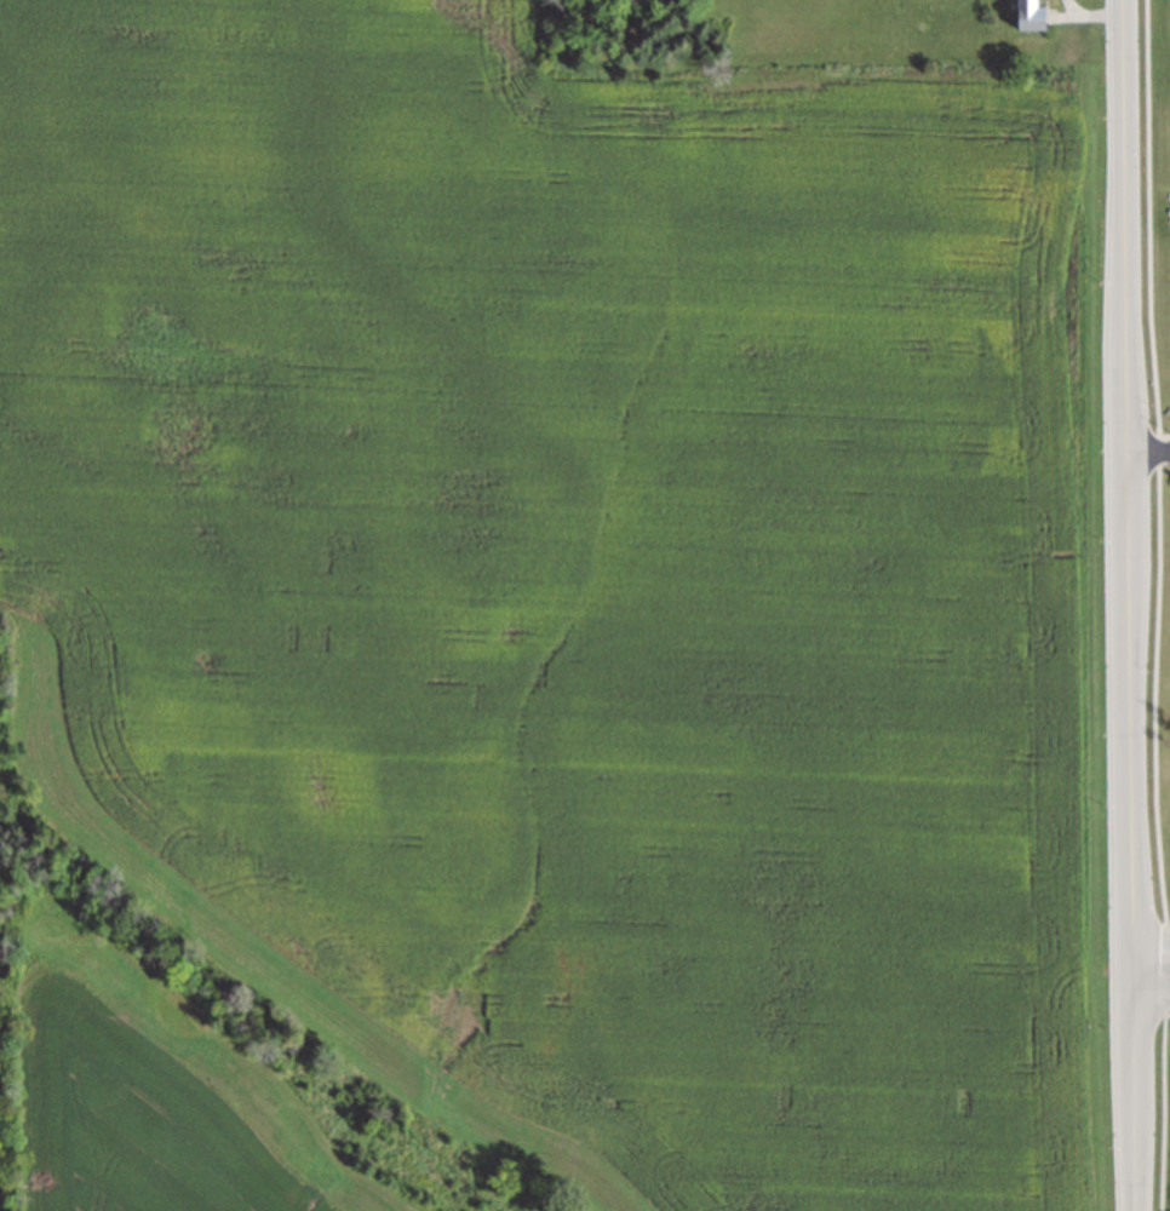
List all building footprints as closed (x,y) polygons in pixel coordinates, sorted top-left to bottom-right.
[(1041,6),(1034,6),(1034,0),(1014,0),(1014,30),(1041,30),(1041,6)]
